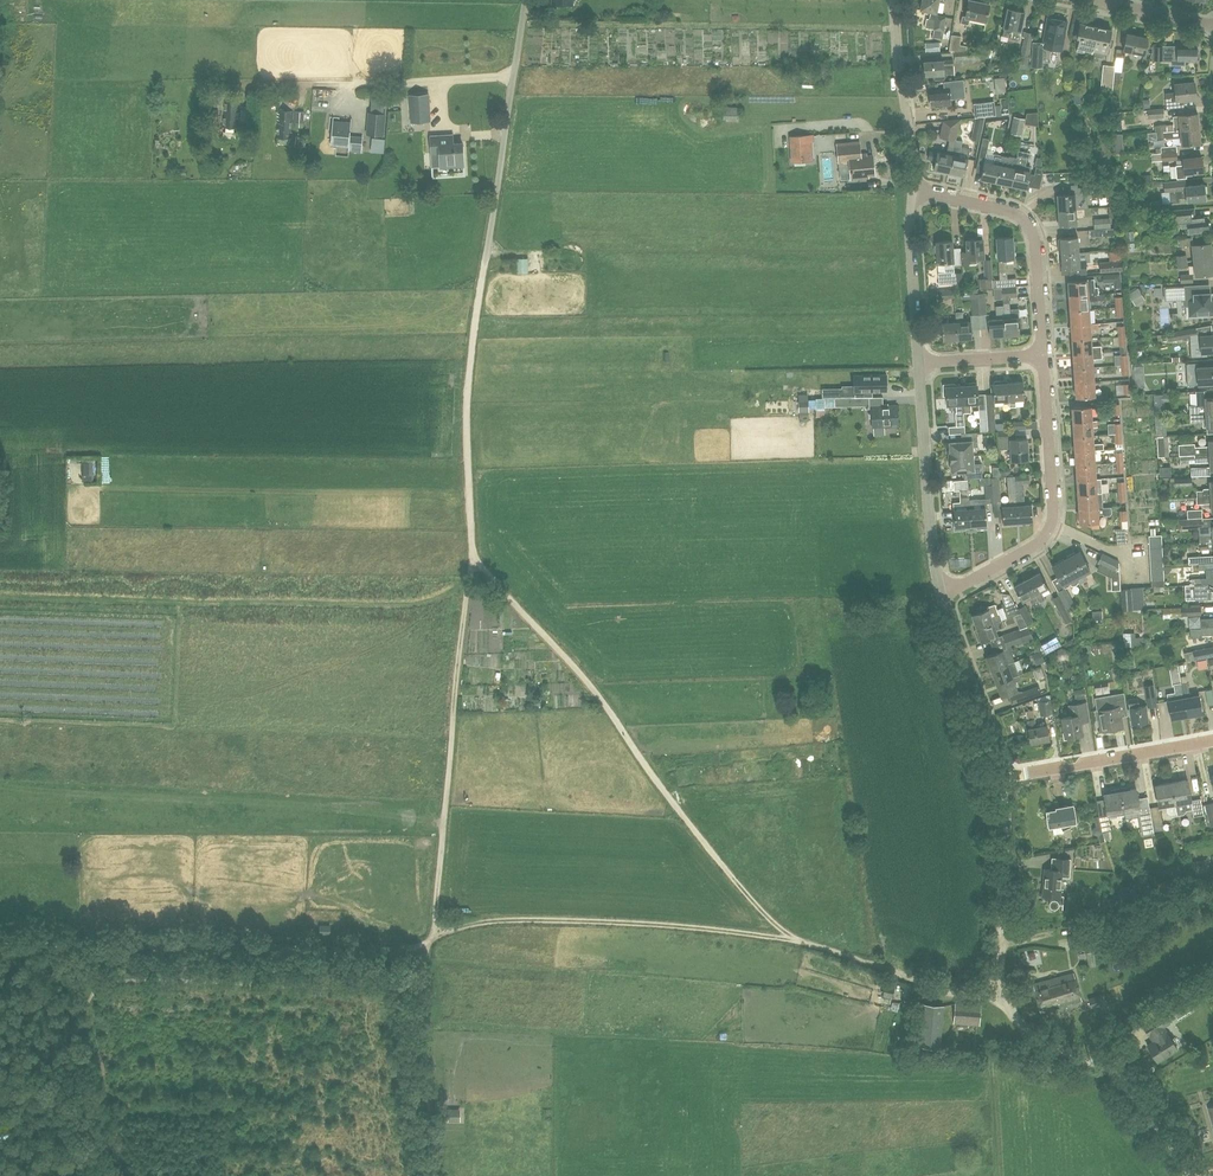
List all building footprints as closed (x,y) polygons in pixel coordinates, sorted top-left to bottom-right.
[(921,10),(931,12),(930,19),(927,18),(925,27),(934,29),(936,15),(936,13),(937,13),(939,0),(923,0),(921,10)] [(986,21),(989,4),(968,0),(965,17),(962,16),(960,23),(968,25),(969,18),(986,21)] [(1019,39),(1024,12),(1008,8),(1004,28),(1014,30),(1012,38),(1019,39)] [(934,29),(934,30),(944,31),(946,17),(936,15),(934,29)] [(1043,47),(1062,51),(1068,21),(1048,17),(1043,43),(1044,43),(1043,47)] [(1093,39),(1096,25),(1089,24),(1088,25),(1080,23),(1077,37),(1079,38),(1077,46),(1078,47),(1077,51),(1092,54),(1093,50),(1092,50),(1094,40),(1093,39)] [(1093,50),(1092,54),(1092,56),(1104,58),(1106,53),(1108,53),(1110,43),(1108,43),(1111,30),(1103,28),(1103,27),(1096,25),(1093,39),(1094,40),(1092,50),(1093,50)] [(1023,37),(1018,63),(1028,65),(1030,57),(1028,56),(1033,33),(1024,32),(1022,37),(1023,37)] [(1145,54),(1148,38),(1127,33),(1124,50),(1145,54)] [(971,51),(971,50),(971,46),(966,46),(959,45),(961,37),(951,35),(949,51),(953,51),(953,52),(971,51)] [(926,53),(940,52),(939,42),(925,43),(926,53)] [(1043,61),(1043,47),(1044,43),(1043,43),(1032,42),(1031,60),(1031,67),(1043,68),(1043,61)] [(1197,61),(1197,46),(1153,46),(1153,60),(1175,61),(1175,64),(1188,65),(1188,61),(1197,61)] [(971,51),(953,52),(955,63),(979,61),(979,58),(990,57),(990,49),(978,50),(971,50),(971,51)] [(951,60),(924,62),(925,77),(934,76),(934,80),(945,79),(944,75),(944,67),(952,66),(951,60)] [(1112,90),(1115,66),(1103,65),(1101,88),(1112,90)] [(822,83),(822,76),(803,75),(803,80),(802,80),(801,88),(814,88),(815,83),(822,83)] [(995,78),(996,92),(1006,91),(1004,77),(995,78)] [(951,105),(951,99),(966,97),(964,79),(944,82),(944,89),(930,91),(931,107),(951,105)] [(1183,107),(1182,100),(1196,99),(1194,82),(1174,84),(1175,93),(1165,94),(1167,109),(1183,107)] [(409,94),(410,123),(431,122),(429,94),(409,94)] [(976,117),(997,115),(995,101),(974,103),(976,117)] [(238,128),(240,103),(225,102),(223,127),(238,128)] [(725,117),(739,117),(739,108),(725,108),(725,117)] [(1148,119),(1164,118),(1163,108),(1147,109),(1148,119)] [(292,138),(294,111),(278,110),(277,137),(292,138)] [(304,123),(305,112),(296,111),(295,122),(296,122),(296,128),(303,128),(304,123)] [(385,136),(387,113),(368,112),(366,134),(385,136)] [(1039,126),(1038,112),(1027,113),(1025,124),(1039,126)] [(1180,129),(1199,128),(1198,113),(1179,114),(1179,116),(1172,117),(1173,124),(1154,126),(1155,131),(1166,130),(1180,129)] [(1021,136),(1025,119),(1013,116),(1010,133),(1021,136)] [(979,142),(984,120),(975,118),(971,140),(979,142)] [(950,172),(955,146),(957,138),(956,138),(960,119),(944,121),(945,129),(943,130),(942,129),(941,138),(950,140),(947,154),(931,150),(929,159),(936,160),(934,169),(936,172),(942,173),(944,171),(950,172)] [(331,145),(350,146),(352,122),(333,121),(331,145)] [(1027,144),(1038,144),(1038,127),(1027,127),(1027,144)] [(1181,138),(1182,145),(1200,144),(1199,128),(1180,129),(1166,130),(1166,132),(1167,137),(1166,138),(1165,138),(1166,140),(1181,138)] [(1166,130),(1155,131),(1155,132),(1156,139),(1165,138),(1166,138),(1167,137),(1166,132),(1166,130)] [(1115,135),(1116,150),(1125,149),(1124,134),(1115,135)] [(449,144),(448,135),(431,136),(432,153),(440,152),(441,168),(464,166),(463,143),(449,144)] [(792,137),(793,156),(801,155),(801,161),(812,160),(811,141),(813,141),(813,135),(792,137)] [(847,143),(847,136),(831,138),(833,155),(836,155),(837,163),(850,162),(851,179),(868,177),(868,175),(874,174),(873,156),(866,156),(866,154),(861,155),(859,142),(847,143)] [(985,159),(989,139),(983,138),(978,157),(985,159)] [(957,146),(972,148),(973,142),(958,139),(957,146)] [(363,141),(354,141),(353,150),(363,150),(363,141)] [(955,146),(950,172),(951,175),(957,176),(959,174),(965,175),(970,149),(955,146)] [(1012,185),(1027,188),(1031,171),(1030,171),(1031,166),(1025,165),(1027,158),(1029,158),(1030,152),(1018,150),(1016,157),(1018,157),(1014,174),(1012,185)] [(1176,151),(1161,152),(1161,153),(1151,154),(1152,162),(1177,160),(1176,151)] [(996,182),(1012,185),(1014,174),(1018,157),(1016,157),(1009,156),(1001,155),(1001,158),(1002,158),(996,181),(996,182)] [(993,163),(985,162),(981,179),(996,182),(996,181),(1002,158),(1001,158),(994,156),(993,163)] [(1177,179),(1186,178),(1186,173),(1203,172),(1202,157),(1183,159),(1184,165),(1176,166),(1177,179)] [(1043,176),(1042,169),(1042,167),(1042,158),(1037,158),(1035,166),(1037,166),(1035,174),(1035,175),(1042,176),(1043,176)] [(1164,192),(1170,192),(1171,203),(1179,202),(1178,198),(1187,197),(1187,202),(1206,200),(1204,184),(1186,186),(1185,180),(1163,183),(1164,192)] [(1059,211),(1076,210),(1086,209),(1085,202),(1084,202),(1084,195),(1097,195),(1096,186),(1078,187),(1078,184),(1063,185),(1064,194),(1057,195),(1059,211)] [(1110,217),(1110,218),(1117,217),(1116,206),(1108,207),(1109,218),(1110,217)] [(1188,226),(1189,233),(1209,231),(1208,217),(1200,218),(1200,216),(1194,217),(1193,208),(1169,211),(1171,228),(1188,226)] [(1076,210),(1059,211),(1060,226),(1078,225),(1076,210)] [(1110,217),(1109,218),(1093,219),(1094,230),(1111,228),(1110,218),(1110,217)] [(1111,228),(1094,230),(1089,230),(1089,238),(1118,235),(1117,228),(1111,228)] [(1001,287),(1016,286),(1015,278),(1007,279),(1005,259),(1015,258),(1014,237),(998,238),(999,259),(998,259),(999,279),(993,280),(994,288),(1001,287)] [(1062,254),(1080,253),(1079,237),(1061,238),(1061,239),(1058,240),(1059,253),(1062,253),(1062,254)] [(1194,261),(1212,258),(1211,243),(1193,245),(1192,237),(1177,239),(1178,247),(1193,246),(1194,261)] [(975,265),(976,264),(976,263),(977,263),(976,258),(984,258),(983,239),(967,240),(968,252),(961,252),(962,264),(969,264),(969,265),(975,265)] [(955,270),(953,241),(937,242),(938,263),(944,263),(945,272),(938,272),(939,284),(954,283),(954,290),(963,289),(961,273),(955,273),(954,270),(955,270)] [(1080,253),(1062,254),(1063,270),(1069,269),(1070,274),(1087,273),(1086,259),(1080,260),(1080,253)] [(518,258),(518,272),(528,272),(528,258),(518,258)] [(1194,261),(1196,276),(1212,274),(1212,260),(1212,258),(1194,261)] [(994,288),(993,280),(992,280),(991,259),(983,260),(984,279),(979,279),(980,288),(994,288)] [(1100,272),(1122,271),(1121,260),(1099,262),(1100,272)] [(1103,283),(1113,282),(1114,288),(1121,288),(1119,274),(1102,275),(1103,283)] [(1180,283),(1181,283),(1193,282),(1192,274),(1180,275),(1180,283)] [(1069,282),(1070,296),(1098,294),(1098,287),(1096,287),(1095,279),(1087,280),(1087,281),(1086,281),(1069,282)] [(1016,286),(1001,287),(1002,299),(1016,297),(1016,286)] [(1189,317),(1212,315),(1212,292),(1199,293),(1198,286),(1165,287),(1166,299),(1189,298),(1189,304),(1188,304),(1189,317)] [(939,299),(954,298),(953,290),(939,291),(939,299)] [(980,315),(979,294),(970,294),(972,315),(980,315)] [(1071,311),(1090,309),(1089,301),(1099,300),(1098,294),(1070,296),(1071,311)] [(1115,308),(1122,307),(1121,297),(1114,297),(1115,308)] [(1006,336),(1021,335),(1020,318),(1011,319),(1010,302),(1003,302),(1004,306),(1006,336)] [(997,320),(990,320),(991,337),(1006,336),(1004,306),(996,306),(997,320)] [(1072,325),(1091,324),(1090,309),(1071,311),(1072,325)] [(944,341),(958,340),(956,312),(955,312),(956,323),(942,324),(944,341)] [(956,312),(958,340),(973,339),(972,322),(963,323),(962,312),(956,312)] [(1173,312),(1164,314),(1166,330),(1175,328),(1173,312)] [(974,327),(988,327),(987,315),(973,316),(974,327)] [(1073,340),(1092,338),(1091,330),(1098,329),(1098,323),(1091,324),(1072,325),(1073,340)] [(1118,337),(1125,336),(1124,326),(1117,326),(1117,332),(1118,337)] [(1201,357),(1209,357),(1209,352),(1212,352),(1212,334),(1201,335),(1197,336),(1196,328),(1192,329),(1179,331),(1166,334),(1168,342),(1190,337),(1191,358),(1201,357)] [(1125,336),(1118,337),(1119,346),(1126,346),(1125,336)] [(1101,345),(1092,346),(1092,338),(1073,340),(1074,354),(1093,353),(1102,352),(1101,345)] [(1094,367),(1093,359),(1102,358),(1102,352),(1093,353),(1074,354),(1075,369),(1094,367)] [(1212,383),(1212,365),(1197,366),(1197,361),(1189,362),(1190,384),(1212,383)] [(1076,383),(1095,382),(1094,367),(1075,369),(1076,383)] [(865,391),(888,391),(888,375),(865,375),(865,391)] [(1135,388),(1144,388),(1144,377),(1134,378),(1135,388)] [(1010,402),(1009,383),(1003,384),(1003,382),(1001,381),(996,382),(995,383),(995,384),(994,384),(990,385),(991,394),(995,393),(995,402),(1003,401),(1003,404),(1009,404),(1009,402),(1010,402)] [(1009,383),(1010,402),(1011,408),(1017,407),(1016,400),(1025,400),(1024,382),(1009,383)] [(1095,382),(1076,383),(1077,398),(1096,397),(1095,382)] [(962,386),(964,413),(972,413),(971,403),(979,403),(978,385),(977,385),(977,384),(975,383),(970,383),(968,385),(968,386),(962,386)] [(965,433),(964,413),(962,386),(946,387),(948,405),(957,404),(957,413),(956,413),(957,426),(949,427),(950,434),(965,433)] [(844,397),(844,389),(824,389),(824,397),(844,397)] [(1212,412),(1212,390),(1204,390),(1205,405),(1190,405),(1191,413),(1206,412),(1212,412)] [(870,408),(870,397),(839,398),(834,398),(815,399),(815,410),(824,411),(824,407),(834,407),(866,406),(866,408),(870,408)] [(1113,415),(1120,415),(1119,404),(1111,405),(1113,415)] [(886,435),(885,427),(899,426),(898,406),(873,407),(874,428),(875,435),(886,435)] [(987,407),(988,432),(996,431),(996,423),(995,423),(994,406),(987,407)] [(1074,422),(1093,421),(1092,406),(1073,407),(1074,422)] [(980,432),(988,432),(987,407),(986,407),(986,409),(978,410),(980,432)] [(1206,412),(1191,413),(1191,421),(1200,421),(1200,420),(1203,419),(1203,426),(1206,426),(1206,427),(1212,427),(1212,412),(1206,412)] [(1012,430),(1026,429),(1026,421),(1012,422),(1012,430)] [(1075,437),(1094,436),(1093,426),(1097,427),(1097,421),(1093,421),(1074,422),(1075,437)] [(998,431),(999,449),(1011,449),(1012,460),(1029,459),(1027,438),(1016,439),(1015,430),(998,431)] [(949,457),(973,456),(972,447),(978,447),(977,433),(961,434),(962,442),(950,443),(950,448),(948,450),(949,457)] [(1076,451),(1095,450),(1104,449),(1104,443),(1094,444),(1094,436),(1075,437),(1076,451)] [(1212,453),(1212,438),(1209,439),(1209,446),(1195,446),(1195,443),(1179,444),(1180,455),(1194,454),(1194,455),(1212,453)] [(1077,466),(1096,464),(1095,450),(1076,451),(1077,466)] [(1194,455),(1195,463),(1210,462),(1210,468),(1212,468),(1212,453),(1194,455)] [(968,479),(969,479),(968,479),(983,478),(982,463),(973,464),(973,456),(949,457),(949,464),(952,467),(952,472),(964,471),(964,479),(968,479)] [(1078,480),(1097,478),(1096,464),(1077,466),(1078,480)] [(1209,467),(1194,468),(1191,468),(1191,476),(1194,476),(1209,475),(1209,467)] [(1028,476),(1016,476),(1016,477),(1017,491),(1019,522),(1033,521),(1032,504),(1023,505),(1022,484),(1029,484),(1028,476)] [(1016,477),(1008,478),(1009,492),(1017,491),(1016,477)] [(1192,477),(1175,478),(1176,486),(1192,485),(1192,477)] [(1079,494),(1098,493),(1097,485),(1102,484),(1102,478),(1097,478),(1078,480),(1079,494)] [(955,519),(954,519),(954,530),(965,529),(965,526),(971,525),(969,500),(968,479),(964,479),(954,480),(954,490),(960,489),(960,498),(962,500),(963,509),(954,509),(955,519)] [(1212,496),(1212,480),(1210,481),(1211,488),(1202,489),(1202,490),(1196,491),(1196,497),(1212,496)] [(1118,491),(1125,491),(1124,485),(1124,482),(1117,482),(1118,491)] [(999,484),(991,485),(993,502),(1001,502),(999,484)] [(986,498),(969,500),(971,525),(977,525),(977,528),(987,527),(987,524),(986,507),(987,507),(987,503),(993,502),(991,485),(985,485),(986,498)] [(1004,518),(1002,519),(1002,523),(1004,526),(1012,525),(1013,523),(1019,522),(1017,491),(1009,492),(1010,505),(1003,506),(1003,509),(1003,516),(1004,518)] [(1125,491),(1118,491),(1119,502),(1126,502),(1125,491)] [(1080,509),(1099,507),(1098,493),(1079,494),(1080,509)] [(1196,497),(1196,504),(1211,503),(1212,511),(1212,510),(1212,496),(1196,497)] [(1102,513),(1105,516),(1110,515),(1112,514),(1111,507),(1099,507),(1080,509),(1081,523),(1092,523),(1093,528),(1100,527),(1099,513),(1102,513)] [(1187,510),(1188,518),(1202,517),(1202,509),(1187,510)] [(1178,529),(1203,527),(1202,518),(1178,519),(1178,529)] [(1120,529),(1116,529),(1117,544),(1126,543),(1125,529),(1120,529)] [(1149,543),(1162,543),(1162,534),(1148,535),(1149,543)] [(1199,542),(1199,550),(1206,550),(1206,548),(1212,548),(1212,541),(1199,542)] [(1150,557),(1163,556),(1163,550),(1163,549),(1149,549),(1150,557)] [(1066,559),(1079,582),(1080,584),(1086,580),(1087,578),(1085,573),(1091,570),(1080,551),(1076,554),(1075,552),(1067,556),(1068,558),(1066,559)] [(1102,554),(1098,562),(1100,563),(1110,568),(1114,570),(1118,562),(1102,554)] [(1150,557),(1150,566),(1164,565),(1163,559),(1163,556),(1150,557)] [(1072,586),(1073,586),(1074,586),(1075,585),(1076,585),(1077,584),(1078,583),(1078,582),(1079,582),(1066,559),(1064,560),(1063,559),(1052,564),(1059,576),(1063,585),(1069,582),(1071,585),(1072,586)] [(1028,579),(1040,603),(1045,600),(1041,592),(1048,587),(1040,573),(1028,579)] [(1212,583),(1212,575),(1208,576),(1208,577),(1191,578),(1191,584),(1194,584),(1212,583)] [(1039,603),(1040,603),(1028,579),(1015,587),(1023,601),(1029,599),(1030,602),(1035,610),(1041,607),(1039,603)] [(1194,584),(1195,599),(1209,598),(1212,598),(1212,583),(1194,584)] [(1065,587),(1058,591),(1060,595),(1066,608),(1068,607),(1074,604),(1065,589),(1065,588),(1065,587)] [(1131,589),(1120,590),(1121,609),(1132,609),(1131,589)] [(1059,595),(1058,595),(1052,599),(1065,624),(1072,620),(1071,616),(1068,612),(1059,595)] [(1002,604),(1005,611),(1007,618),(1020,613),(1013,600),(1002,604)] [(987,607),(988,609),(973,614),(978,628),(1002,620),(1000,613),(998,613),(995,604),(987,607)] [(1025,623),(1026,625),(1033,622),(1025,606),(1024,605),(1024,606),(1018,609),(1020,613),(1020,614),(1024,620),(1025,623)] [(1181,616),(1201,615),(1201,607),(1200,607),(1181,607),(1181,616)] [(1102,610),(1093,610),(1093,622),(1102,622),(1102,610)] [(1212,626),(1212,617),(1201,618),(1201,626),(1212,626)] [(982,642),(998,636),(996,630),(1005,627),(1002,619),(1002,620),(978,628),(979,633),(977,635),(979,640),(982,641),(982,642)] [(1201,626),(1201,628),(1190,628),(1190,637),(1202,636),(1202,634),(1212,634),(1212,626),(1201,626)] [(1004,642),(1030,633),(1027,627),(1001,635),(1004,642)] [(1030,633),(1004,642),(1006,649),(1034,640),(1030,633)] [(1040,645),(1045,654),(1051,651),(1047,642),(1040,645)] [(1195,660),(1212,656),(1212,647),(1193,651),(1195,660)] [(1008,664),(1008,663),(1003,650),(987,656),(989,661),(987,663),(989,669),(992,669),(1008,664)] [(1040,651),(1031,655),(1035,665),(1044,662),(1040,651)] [(1014,661),(1008,664),(992,669),(997,683),(1019,675),(1023,673),(1021,669),(1017,671),(1014,661)] [(1045,667),(1037,670),(1040,677),(1048,674),(1045,667)] [(1019,675),(997,683),(1003,697),(1009,694),(1012,704),(1042,694),(1039,686),(1023,692),(1018,692),(1015,682),(1021,680),(1019,675)] [(1188,682),(1187,676),(1181,677),(1182,683),(1187,715),(1203,712),(1200,695),(1190,696),(1188,682)] [(1176,693),(1177,699),(1168,700),(1171,717),(1187,715),(1182,683),(1176,684),(1177,693),(1176,693)] [(1148,705),(1156,704),(1154,684),(1145,685),(1147,693),(1148,705)] [(1116,694),(1096,698),(1098,710),(1102,730),(1122,726),(1121,717),(1120,713),(1127,712),(1124,698),(1117,700),(1116,694)] [(1050,700),(1049,696),(1046,696),(1038,699),(1038,701),(1040,716),(1052,714),(1050,699),(1050,700)] [(1139,705),(1138,698),(1129,699),(1133,724),(1149,721),(1146,704),(1139,705)] [(1070,704),(1059,706),(1061,718),(1064,718),(1066,733),(1063,733),(1064,740),(1075,738),(1075,735),(1083,733),(1081,722),(1090,720),(1086,701),(1085,702),(1080,702),(1070,704)] [(1160,721),(1160,705),(1150,705),(1151,721),(1160,721)] [(1034,718),(1032,710),(1025,712),(1027,720),(1029,719),(1033,742),(1051,738),(1049,724),(1038,726),(1036,718),(1034,718)] [(1192,809),(1191,800),(1188,779),(1172,782),(1177,811),(1177,814),(1184,813),(1187,810),(1192,809)] [(1159,805),(1160,805),(1167,804),(1169,812),(1171,815),(1177,814),(1177,811),(1172,782),(1155,785),(1159,805)] [(1130,786),(1120,788),(1125,817),(1140,814),(1144,834),(1154,832),(1153,824),(1150,807),(1148,796),(1139,798),(1137,788),(1130,789),(1130,786)] [(1111,792),(1104,793),(1107,814),(1108,814),(1116,813),(1117,816),(1120,818),(1125,817),(1120,788),(1110,789),(1111,792)] [(1191,800),(1192,809),(1194,816),(1203,814),(1201,798),(1191,800)] [(1204,804),(1209,826),(1212,825),(1212,803),(1204,804)] [(1063,829),(1072,825),(1070,822),(1076,821),(1073,804),(1057,807),(1057,809),(1047,811),(1050,826),(1051,825),(1053,834),(1063,833),(1063,828),(1063,829)] [(1159,806),(1150,807),(1153,824),(1162,822),(1160,806),(1159,806)] [(1107,814),(1099,816),(1099,817),(1102,832),(1111,830),(1108,814),(1107,814)] [(1111,854),(1084,853),(1083,870),(1111,871),(1111,854)] [(1069,878),(1071,859),(1051,858),(1051,868),(1045,868),(1043,895),(1054,896),(1054,900),(1051,901),(1050,902),(1049,904),(1049,906),(1051,909),(1053,909),(1056,909),(1058,907),(1058,905),(1063,905),(1063,896),(1061,896),(1063,877),(1069,878)] [(1182,910),(1205,901),(1201,888),(1184,894),(1185,898),(1178,900),(1182,910)] [(1126,933),(1146,926),(1142,916),(1122,923),(1126,933)] [(320,924),(320,934),(331,934),(331,925),(320,924)] [(1092,958),(1103,955),(1100,947),(1090,950),(1092,958)] [(1034,983),(1041,1012),(1082,999),(1075,972),(1034,983)] [(895,985),(885,984),(883,998),(893,999),(895,985)] [(1104,1002),(1102,994),(1088,998),(1091,1008),(1093,1008),(1093,1009),(1095,1015),(1107,1011),(1106,1007),(1108,1007),(1106,1001),(1104,1002)] [(979,1026),(981,1005),(955,1003),(953,1024),(979,1026)] [(940,1049),(942,1029),(943,1005),(924,1004),(921,1047),(940,1049)] [(1157,1062),(1177,1049),(1164,1027),(1170,1023),(1163,1013),(1143,1026),(1153,1042),(1147,1046),(1157,1062)] [(461,1109),(449,1108),(449,1121),(460,1120),(461,1109)]
